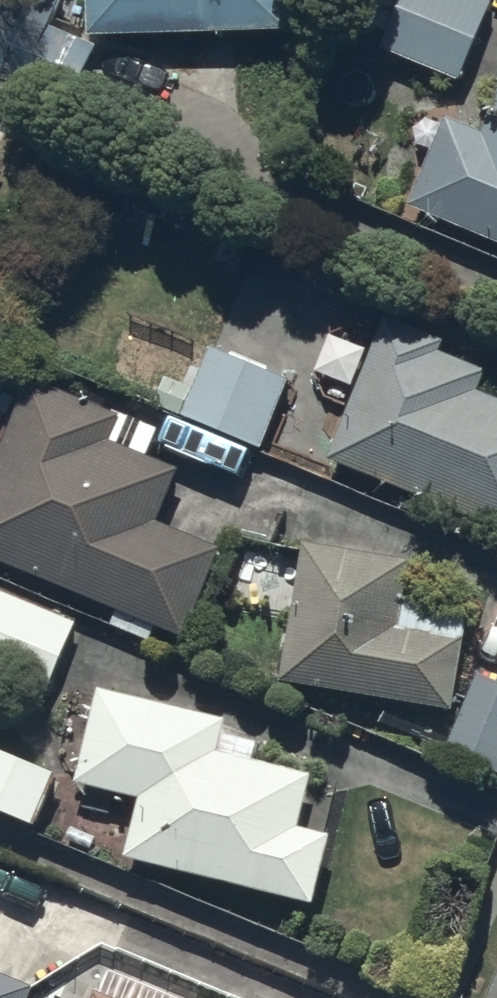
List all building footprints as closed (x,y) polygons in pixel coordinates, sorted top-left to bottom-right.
[(68,102),(95,41),(50,21),(59,0),(0,0),(0,72),(68,102)] [(88,33),(292,29),(292,0),(87,0),(88,33)] [(382,44),(456,78),(492,0),(402,0),(382,44)] [(449,114),(416,200),(496,234),(496,101),(487,126),(449,114)] [(330,451),(496,518),(496,392),(482,386),(492,369),(444,348),(445,338),(391,313),(330,451)] [(191,385),(167,374),(155,401),(260,447),(293,374),(268,363),(278,340),(243,324),(232,348),(212,339),(191,385)] [(35,373),(0,462),(0,552),(196,628),(228,546),(158,518),(179,463),(115,438),(127,409),(35,373)] [(412,556),(300,539),(281,675),(443,700),(456,702),(474,597),(408,587),(412,556)] [(77,618),(0,587),(0,670),(49,689),(77,618)] [(100,688),(78,780),(140,794),(127,854),(318,897),(333,831),(306,822),(312,769),(226,751),(229,718),(100,688)] [(0,742),(0,803),(36,818),(57,765),(0,742)] [(25,985),(0,975),(0,997),(19,997),(25,985)]
